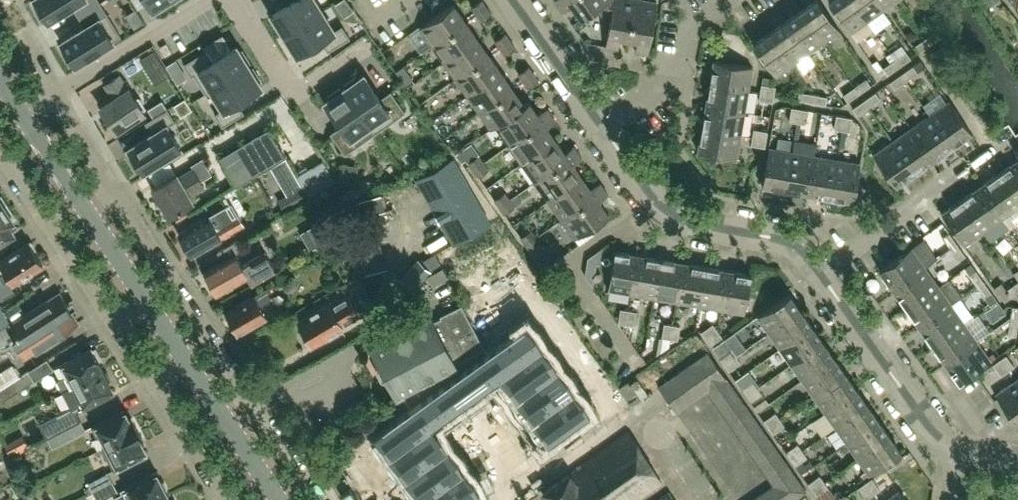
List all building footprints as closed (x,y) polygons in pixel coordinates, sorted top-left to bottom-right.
[(48,21),(72,6),(79,16),(100,3),(99,0),(35,0),(37,2),(34,4),(42,18),(45,16),(48,21)] [(152,10),(157,7),(159,9),(173,1),(172,0),(146,0),(152,10)] [(283,33),(284,34),(322,11),(315,0),(295,0),(272,14),(275,19),(272,21),(280,34),(283,33)] [(335,4),(344,17),(353,11),(346,0),(340,0),(335,4)] [(477,14),(487,7),(482,0),(481,0),(471,7),(477,14)] [(606,0),(565,0),(558,5),(563,11),(572,5),(581,18),(597,7),(597,6),(606,0)] [(635,0),(606,0),(597,6),(597,7),(602,14),(611,15),(606,46),(618,48),(620,37),(629,39),(635,0)] [(657,2),(647,0),(635,0),(629,39),(638,40),(636,51),(648,53),(657,2)] [(819,0),(815,0),(801,10),(823,42),(840,30),(819,0)] [(853,0),(828,0),(851,32),(867,20),(853,0)] [(876,0),(853,0),(867,20),(883,9),(876,0)] [(883,9),(896,0),(876,0),(883,9)] [(79,16),(85,26),(61,41),(64,46),(61,48),(69,61),(72,60),(75,64),(121,36),(100,3),(79,16)] [(432,45),(466,21),(453,3),(420,27),(432,45)] [(492,14),(487,7),(477,14),(482,21),(492,14)] [(823,42),(801,10),(785,21),(808,53),(823,42)] [(334,30),(322,11),(284,34),(285,36),(283,38),(291,52),(294,50),(296,54),(321,40),(328,51),(349,37),(342,25),(334,30)] [(444,62),(478,38),(466,21),(432,45),(444,62)] [(808,53),(785,21),(770,32),(792,64),(808,53)] [(938,29),(926,37),(931,44),(943,36),(938,29)] [(792,64),(770,32),(753,43),(776,75),(792,64)] [(495,40),(500,47),(510,40),(505,33),(495,40)] [(919,52),(931,44),(926,37),(914,45),(919,52)] [(456,78),(489,55),(478,38),(444,62),(456,78)] [(515,47),(510,40),(500,47),(505,54),(515,47)] [(951,54),(945,45),(933,53),(939,62),(951,54)] [(249,66),(247,64),(250,63),(242,49),(239,51),(236,46),(212,61),(205,50),(183,63),(191,76),(193,74),(206,94),(211,90),(249,66)] [(147,55),(140,59),(153,79),(155,83),(169,74),(166,71),(154,51),(147,55)] [(906,51),(895,59),(900,66),(911,58),(906,51)] [(467,95),(501,71),(489,55),(456,78),(467,95)] [(748,89),(752,66),(714,59),(710,83),(748,89)] [(888,74),(900,66),(895,59),(883,67),(888,74)] [(913,65),(901,73),(906,80),(918,72),(913,65)] [(261,87),(258,82),(261,80),(253,66),(250,68),(249,66),(211,90),(223,109),(215,114),(222,126),(244,113),(237,102),(261,87)] [(518,73),(523,80),(534,73),(528,66),(518,73)] [(479,112),(513,88),(501,71),(467,95),(479,112)] [(145,111),(120,73),(104,84),(114,98),(100,106),(116,130),(145,111)] [(539,80),(534,73),(523,80),(529,87),(539,80)] [(894,89),(906,80),(901,73),(890,82),(894,89)] [(363,75),(359,78),(357,75),(344,84),(346,87),(344,88),(375,132),(405,111),(390,91),(380,98),(363,75)] [(866,78),(855,86),(859,93),(871,85),(866,78)] [(745,112),(748,89),(710,83),(706,105),(745,112)] [(762,83),(760,91),(774,94),(776,86),(762,83)] [(848,101),(859,93),(855,86),(843,94),(848,101)] [(344,88),(342,90),(340,87),(327,96),(329,99),(324,102),(341,125),(330,133),(345,154),(375,132),(344,88)] [(495,125),(525,105),(524,104),(513,88),(479,112),(491,129),(496,126),(495,125)] [(773,102),(774,94),(760,91),(759,99),(773,102)] [(798,99),(812,102),(813,93),(799,91),(798,99)] [(876,91),(864,100),(869,107),(880,98),(876,91)] [(827,96),(813,93),(812,102),(826,104),(827,96)] [(162,100),(148,108),(153,117),(167,108),(162,100)] [(857,115),(869,107),(864,100),(852,108),(857,115)] [(509,144),(551,114),(547,108),(538,114),(529,101),(524,104),(525,105),(495,125),(496,126),(509,144)] [(972,133),(949,101),(930,114),(952,146),(972,133)] [(741,134),(745,112),(706,105),(702,128),(741,134)] [(789,121),(797,122),(800,108),(792,106),(789,121)] [(145,122),(152,133),(128,148),(131,153),(128,154),(136,168),(139,166),(142,171),(180,148),(166,124),(174,119),(167,108),(153,117),(145,122)] [(808,109),(800,108),(797,122),(805,124),(808,109)] [(522,163),(555,139),(547,127),(556,120),(551,114),(509,144),(522,163)] [(834,129),(842,130),(845,116),(836,114),(834,129)] [(952,146),(930,114),(911,127),(934,159),(952,146)] [(853,117),(845,116),(842,130),(850,131),(853,117)] [(934,159),(911,127),(893,140),(915,172),(934,159)] [(237,185),(286,155),(269,128),(221,158),(237,185)] [(737,158),(741,134),(702,128),(698,151),(737,158)] [(754,128),(752,136),(767,139),(768,131),(754,128)] [(765,147),(767,139),(752,136),(751,144),(765,147)] [(535,181),(578,151),(573,145),(564,151),(555,139),(522,163),(535,181)] [(915,172),(893,140),(873,154),(896,186),(915,172)] [(786,190),(792,151),(769,147),(762,186),(786,190)] [(548,200),(582,176),(573,164),(582,158),(578,151),(535,181),(548,200)] [(808,194),(815,155),(792,151),(786,190),(808,194)] [(468,162),(473,169),(483,162),(478,155),(468,162)] [(830,198),(837,159),(815,155),(808,194),(830,198)] [(491,222),(454,157),(417,178),(454,243),(491,222)] [(854,202),(860,163),(837,159),(830,198),(854,202)] [(1017,159),(998,173),(1017,201),(1017,160),(1017,159)] [(489,169),(483,162),(473,169),(479,176),(489,169)] [(190,195),(205,186),(195,168),(179,177),(177,173),(153,187),(169,215),(193,201),(190,195)] [(998,173),(979,186),(1002,218),(1017,207),(1017,201),(998,173)] [(561,218),(604,188),(599,182),(590,188),(582,176),(548,200),(561,218)] [(301,185),(277,199),(284,212),(308,198),(301,185)] [(1002,218),(979,186),(961,199),(983,231),(1002,218)] [(604,188),(561,218),(575,238),(583,232),(588,229),(609,214),(599,201),(608,195),(604,188)] [(347,190),(338,195),(343,204),(352,198),(347,190)] [(9,204),(1,192),(0,193),(0,210),(9,204)] [(494,199),(500,206),(510,199),(504,192),(494,199)] [(388,268),(372,214),(386,210),(381,195),(347,204),(367,274),(388,268)] [(515,206),(510,199),(500,206),(505,213),(515,206)] [(983,231),(961,199),(942,213),(964,245),(983,231)] [(13,231),(11,227),(16,224),(13,219),(17,216),(9,204),(0,210),(0,240),(13,231)] [(193,255),(228,234),(245,224),(238,214),(230,219),(223,207),(179,232),(193,255)] [(306,252),(325,244),(318,227),(298,235),(306,252)] [(521,236),(526,244),(536,236),(531,229),(521,236)] [(583,232),(575,238),(579,244),(592,234),(588,229),(583,232)] [(942,237),(951,249),(958,244),(949,232),(942,237)] [(541,244),(536,236),(526,244),(531,251),(541,244)] [(243,248),(238,240),(221,249),(217,252),(220,256),(222,260),(203,270),(206,275),(205,275),(209,283),(211,284),(217,293),(248,275),(253,284),(264,278),(263,277),(276,269),(265,250),(243,263),(236,252),(243,248)] [(52,277),(29,241),(0,259),(0,273),(4,271),(11,282),(20,277),(29,292),(52,277)] [(966,255),(958,244),(951,249),(959,260),(966,255)] [(588,257),(587,262),(600,264),(603,246),(588,257)] [(893,289),(925,267),(911,247),(879,270),(893,289)] [(631,293),(638,254),(615,250),(608,289),(631,293)] [(217,252),(208,257),(211,261),(220,256),(217,252)] [(443,267),(435,253),(420,261),(419,259),(401,278),(414,290),(427,275),(443,267)] [(654,297),(661,258),(638,254),(631,293),(654,297)] [(677,301),(683,262),(661,258),(654,297),(677,301)] [(699,305),(706,266),(683,262),(677,301),(699,305)] [(722,309),(728,270),(706,266),(699,305),(722,309)] [(906,308),(938,285),(925,267),(893,289),(906,308)] [(969,274),(977,286),(984,281),(976,269),(969,274)] [(745,313),(751,274),(728,270),(722,309),(745,313)] [(418,286),(430,307),(452,294),(440,273),(418,286)] [(267,316),(260,303),(274,295),(264,278),(253,284),(257,291),(225,311),(238,333),(267,316)] [(992,292),(984,281),(977,286),(985,297),(992,292)] [(1017,292),(1017,281),(1007,289),(1001,281),(993,287),(1004,302),(1017,292)] [(919,326),(951,304),(938,285),(906,308),(919,326)] [(79,321),(59,291),(0,329),(0,345),(12,337),(21,351),(22,353),(26,354),(29,353),(79,321)] [(341,325),(360,313),(348,293),(329,305),(327,303),(298,321),(313,346),(342,328),(341,325)] [(769,332),(801,310),(789,293),(758,316),(769,332)] [(999,302),(985,311),(992,322),(1006,312),(999,302)] [(430,321),(375,348),(378,354),(381,360),(379,361),(377,370),(382,379),(390,382),(392,381),(398,392),(405,388),(450,364),(450,365),(452,363),(484,347),(484,346),(466,311),(462,304),(441,315),(442,317),(431,322),(430,321)] [(932,345),(964,322),(951,304),(919,326),(932,345)] [(618,322),(626,324),(629,309),(621,308),(618,322)] [(637,311),(629,309),(626,324),(634,325),(637,311)] [(780,348),(812,325),(801,310),(769,332),(780,348)] [(1017,324),(1017,321),(1010,320),(1008,334),(1016,335),(1017,324)] [(618,322),(618,323),(632,342),(634,325),(626,324),(618,322)] [(964,322),(932,345),(946,364),(978,341),(977,340),(964,322)] [(367,437),(374,450),(383,460),(390,472),(399,482),(406,494),(412,499),(468,499),(480,491),(473,479),(464,469),(457,457),(448,447),(441,435),(432,425),(455,408),(461,414),(474,405),(470,397),(494,380),(500,392),(510,402),(516,414),(526,424),(532,436),(542,446),(561,433),(563,434),(577,424),(576,422),(590,412),(583,399),(574,389),(567,377),(558,367),(551,355),(542,345),(535,333),(526,323),(487,351),(484,347),(452,363),(450,365),(450,364),(405,388),(398,392),(409,407),(367,437)] [(662,337),(670,338),(673,324),(664,323),(662,337)] [(701,332),(706,338),(718,330),(713,323),(701,332)] [(681,326),(673,324),(670,338),(678,340),(681,326)] [(791,364),(823,341),(812,325),(780,348),(791,364)] [(722,337),(718,330),(706,338),(711,345),(722,337)] [(713,348),(724,364),(736,356),(746,348),(735,332),(713,348)] [(662,337),(658,354),(668,347),(670,338),(662,337)] [(802,379),(834,357),(823,341),(791,364),(802,379)] [(959,383),(991,360),(978,341),(946,364),(959,383)] [(102,368),(98,360),(101,358),(95,348),(92,349),(91,347),(62,362),(68,374),(57,380),(62,390),(70,386),(102,369),(101,368),(102,368)] [(1006,354),(999,359),(1008,371),(1014,366),(1006,354)] [(629,399),(672,368),(663,355),(620,386),(629,399)] [(741,362),(736,356),(724,364),(729,371),(741,362)] [(813,395),(845,373),(834,357),(802,379),(813,395)] [(714,358),(641,410),(676,459),(749,408),(714,358)] [(34,379),(52,368),(46,359),(29,370),(34,379)] [(1001,376),(1008,371),(999,359),(993,364),(1001,376)] [(0,371),(0,385),(1,386),(2,388),(19,376),(11,364),(0,371)] [(70,386),(81,407),(113,391),(108,382),(109,377),(107,372),(102,371),(102,369),(70,386)] [(0,389),(0,401),(34,379),(29,370),(19,376),(2,388),(0,389)] [(825,411),(857,388),(845,373),(813,395),(825,411)] [(742,389),(746,395),(758,387),(753,380),(742,389)] [(1014,381),(995,394),(1017,426),(1017,386),(1014,381)] [(763,394),(758,387),(746,395),(751,402),(763,394)] [(823,436),(836,427),(868,404),(857,388),(825,411),(811,420),(823,436)] [(847,442),(879,420),(868,404),(836,427),(847,442)] [(40,423),(47,436),(80,420),(72,406),(40,423)] [(138,429),(132,417),(129,419),(124,409),(92,426),(97,436),(101,434),(106,445),(138,429)] [(764,420),(769,427),(780,419),(776,412),(764,420)] [(785,425),(780,419),(769,427),(773,434),(785,425)] [(84,429),(80,420),(47,436),(52,446),(84,429)] [(858,458),(890,436),(879,420),(847,442),(858,458)] [(759,422),(733,441),(755,472),(781,453),(759,422)] [(146,452),(141,442),(144,441),(138,429),(106,445),(103,447),(114,469),(146,452)] [(542,491),(548,499),(629,499),(635,496),(637,499),(638,498),(663,481),(628,431),(542,491)] [(869,474),(901,452),(890,436),(858,458),(867,470),(869,474)] [(786,452),(791,458),(803,450),(798,443),(786,452)] [(807,457),(803,450),(791,458),(796,465),(807,457)] [(771,481),(785,499),(790,499),(806,489),(791,467),(771,481)] [(837,490),(856,475),(850,467),(831,482),(837,490)] [(867,470),(861,474),(864,478),(869,474),(867,470)] [(168,488),(165,482),(161,481),(156,472),(124,488),(129,498),(132,497),(134,499),(153,499),(167,493),(166,492),(168,488)] [(112,482),(107,473),(88,482),(93,492),(94,491),(112,482)] [(808,483),(813,490),(825,481),(820,475),(808,483)] [(872,477),(865,482),(873,494),(880,489),(872,477)] [(753,494),(757,499),(785,499),(771,481),(753,494)] [(829,488),(825,481),(813,490),(818,496),(829,488)] [(112,482),(94,491),(98,499),(101,499),(117,492),(112,482)] [(867,499),(873,494),(865,482),(858,487),(867,499)] [(818,496),(820,499),(835,499),(837,499),(829,488),(818,496)] [(900,490),(885,499),(907,499),(900,490)]
